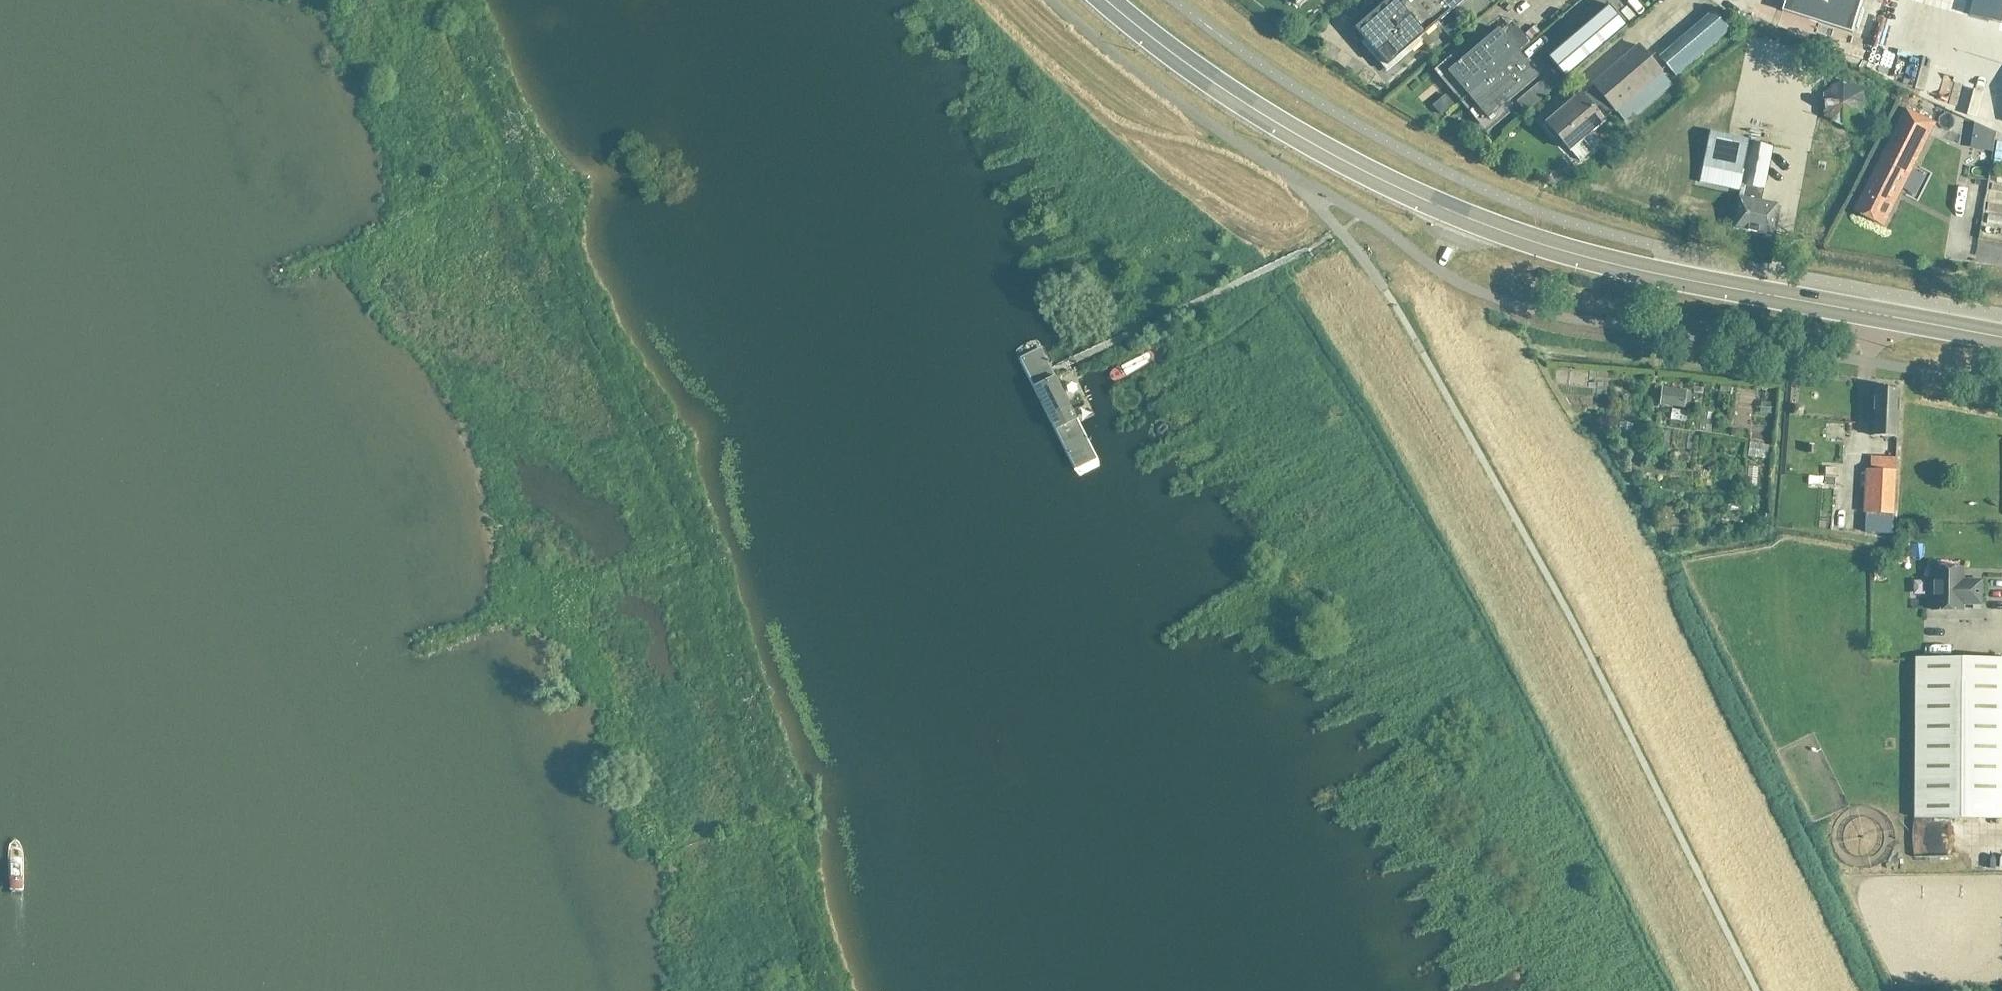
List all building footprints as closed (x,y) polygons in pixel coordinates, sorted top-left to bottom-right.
[(1420,37),(1464,0),(1403,0),(1399,3),(1396,0),(1387,0),(1354,28),(1363,39),(1361,41),(1386,70),(1421,39),(1420,37)] [(1785,11),(1854,32),(1864,0),(1789,0),(1785,11)] [(1970,14),(2001,23),(2001,0),(1974,0),(1970,14)] [(1704,1),(1689,14),(1695,22),(1711,9),(1704,1)] [(1626,25),(1608,4),(1547,56),(1565,77),(1626,25)] [(1661,60),(1674,75),(1729,28),(1716,13),(1661,60)] [(1497,29),(1472,50),(1492,74),(1517,52),(1497,29)] [(1595,86),(1583,96),(1603,119),(1615,109),(1622,117),(1667,79),(1661,73),(1662,72),(1639,45),(1593,84),(1595,86)] [(1492,74),(1472,50),(1447,72),(1467,95),(1492,74)] [(1517,52),(1492,74),(1513,98),(1538,76),(1517,52)] [(1513,98),(1492,74),(1467,95),(1487,119),(1513,98)] [(1842,81),(1822,95),(1823,115),(1844,127),(1864,114),(1863,101),(1867,93),(1862,91),(1842,81)] [(1437,109),(1451,97),(1440,84),(1426,95),(1437,109)] [(1604,121),(1603,119),(1583,96),(1581,94),(1547,122),(1543,126),(1552,137),(1557,134),(1570,149),(1579,160),(1598,144),(1589,133),(1604,121)] [(1854,209),(1884,224),(1935,122),(1906,107),(1854,209)] [(1971,128),(1970,142),(1990,143),(1991,129),(1971,128)] [(1740,182),(1763,186),(1769,148),(1707,137),(1702,166),(1728,170),(1726,182),(1740,184),(1740,182)] [(1740,182),(1740,184),(1738,196),(1732,228),(1771,235),(1777,203),(1760,200),(1763,186),(1740,182)] [(1076,475),(1100,464),(1036,337),(1013,349),(1076,475)] [(1660,386),(1659,403),(1684,406),(1686,389),(1660,386)] [(1874,387),(1873,404),(1871,435),(1896,436),(1898,388),(1874,387)] [(1832,484),(1833,462),(1822,461),(1821,484),(1832,484)] [(1862,512),(1893,513),(1895,470),(1864,468),(1862,512)] [(1864,533),(1891,539),(1894,526),(1867,520),(1864,533)] [(1962,566),(1952,566),(1951,565),(1943,565),(1941,566),(1931,566),(1931,609),(1961,609),(1961,603),(1980,603),(1980,578),(1968,578),(1967,582),(1962,582),(1962,566)] [(1906,576),(1906,591),(1927,592),(1927,577),(1906,576)] [(1914,656),(1913,816),(2001,817),(2001,657),(1914,656)]
